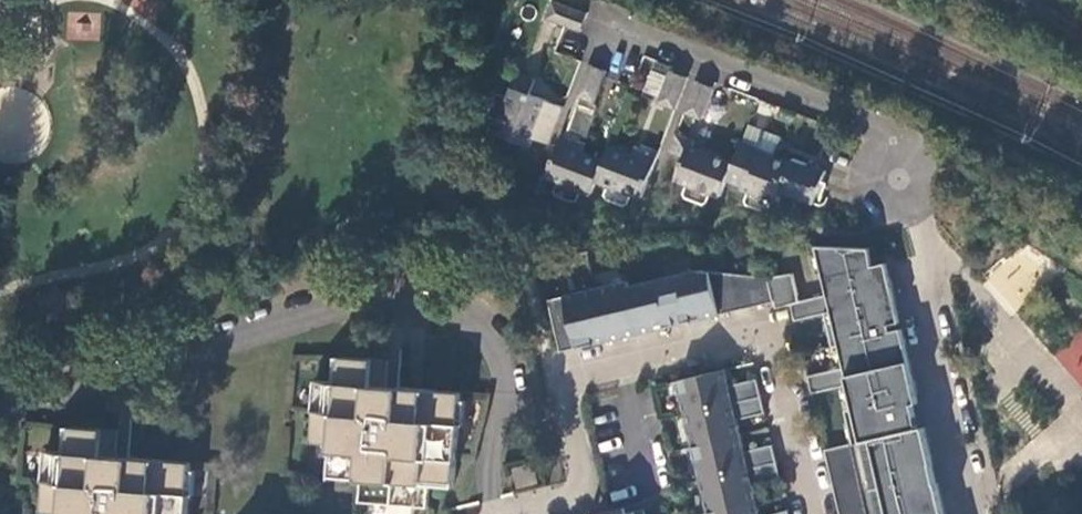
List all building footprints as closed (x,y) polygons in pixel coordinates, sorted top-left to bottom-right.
[(581,32),(587,15),(556,3),(550,20),(581,32)] [(67,11),(65,37),(97,41),(100,14),(67,11)] [(594,104),(607,73),(589,66),(577,97),(594,104)] [(659,104),(676,110),(688,80),(671,74),(659,104)] [(533,81),(518,75),(496,134),(529,146),(533,137),(549,143),(563,108),(543,100),(528,94),(533,81)] [(686,114),(703,120),(715,90),(698,84),(686,114)] [(586,140),(564,132),(546,177),(591,194),(596,181),(642,198),(659,153),(642,146),(641,149),(638,148),(636,147),(634,150),(611,141),(606,155),(590,149),(591,145),(585,143),(586,140)] [(725,181),(741,188),(741,189),(778,204),(783,192),(817,205),(829,172),(815,167),(796,159),(794,164),(761,151),(762,150),(742,143),(735,162),(695,146),(696,142),(677,135),(671,151),(684,157),(675,179),(719,196),(725,181)] [(944,504),(939,484),(938,484),(934,466),(935,465),(926,427),(920,429),(915,405),(920,404),(916,385),(909,357),(903,330),(873,337),(872,330),(901,323),(894,293),(887,264),(874,267),(870,249),(818,246),(816,246),(827,296),(798,303),(792,274),(768,278),(695,272),(626,289),(625,283),(550,301),(562,352),(632,335),(672,326),(705,318),(736,311),(755,306),(775,302),(777,309),(792,305),(796,322),(831,314),(844,369),(809,378),(813,395),(848,386),(861,443),(826,451),(837,498),(841,513),(946,513),(944,504)] [(1041,274),(1013,254),(988,289),(1016,309),(1041,274)] [(1081,387),(1081,331),(1055,353),(1081,387)] [(361,497),(428,505),(431,484),(454,486),(466,393),(400,384),(392,383),(395,359),(347,353),(344,377),(320,374),(312,436),(337,440),(334,466),(365,470),(361,497)] [(679,381),(710,513),(760,513),(753,486),(781,479),(773,445),(746,452),(738,420),(766,413),(758,379),(730,386),(726,370),(679,381)] [(189,462),(123,456),(113,455),(115,431),(72,427),(70,451),(45,449),(40,512),(61,513),(185,513),(189,462)] [(514,470),(520,491),(540,487),(535,465),(514,470)]
